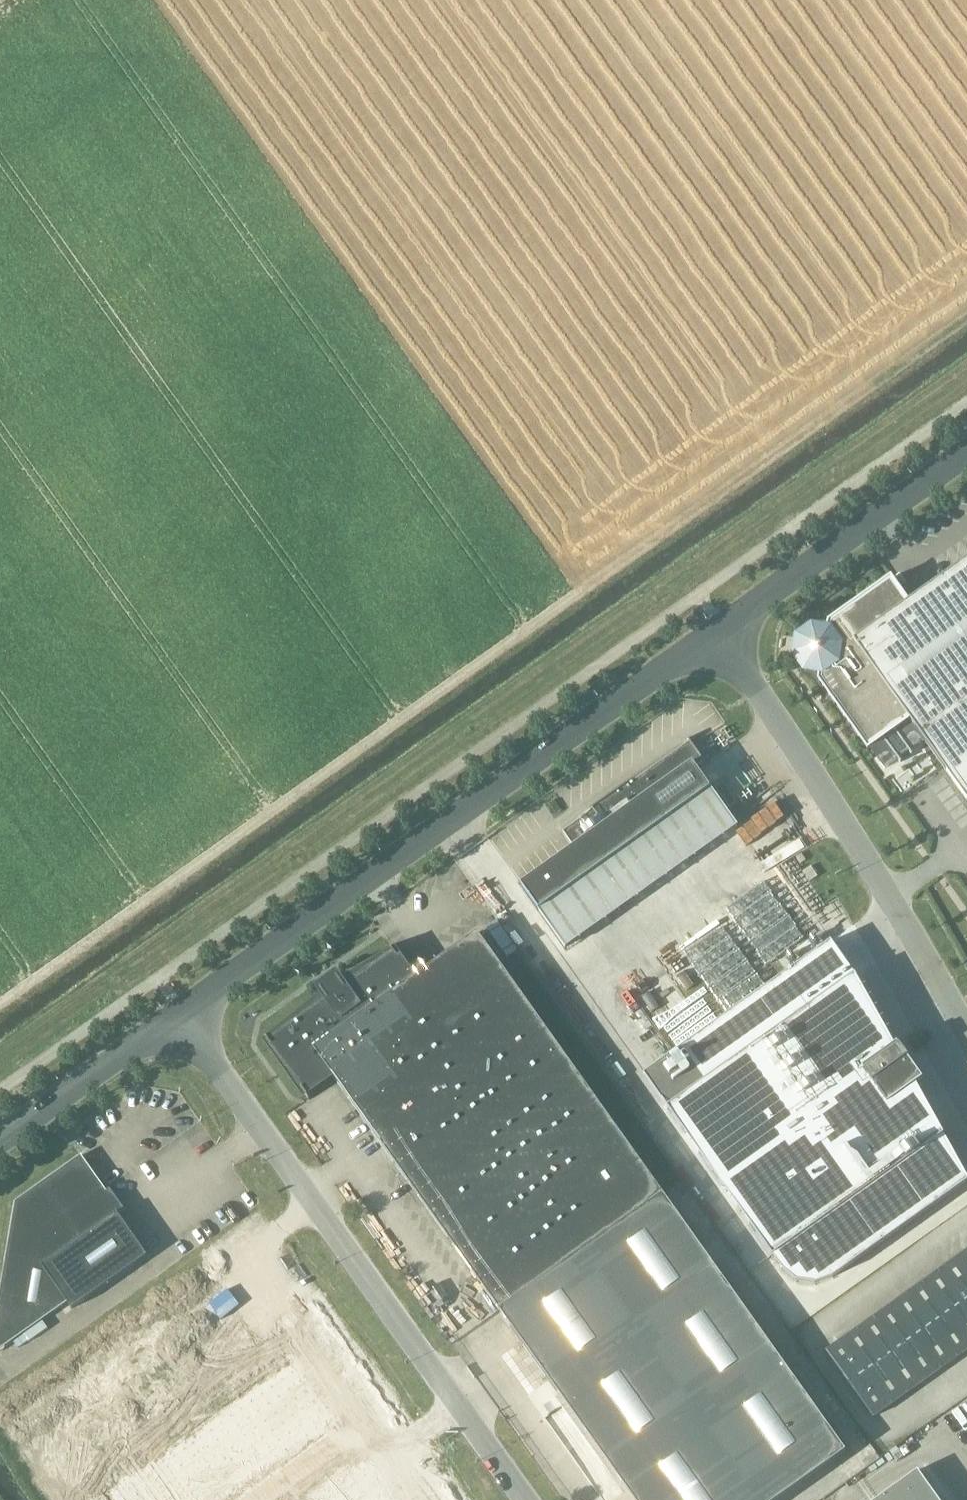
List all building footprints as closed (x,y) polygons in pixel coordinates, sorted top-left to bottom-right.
[(908,603),(891,578),(829,622),(826,635),(813,632),(802,641),(799,654),(807,665),(821,668),(819,680),(867,749),(869,747),(884,768),(897,759),(900,762),(901,761),(899,758),(908,751),(911,754),(912,754),(910,750),(923,740),(908,720),(909,719),(966,801),(966,561),(908,603)] [(521,884),(539,910),(710,788),(696,767),(703,762),(704,763),(705,762),(688,738),(687,739),(689,742),(633,781),(632,780),(633,779),(633,778),(589,809),(590,810),(591,809),(592,810),(563,831),(573,847),(521,884)] [(690,883),(679,897),(697,912),(708,898),(690,883)] [(777,937),(798,922),(770,884),(749,899),(777,937)] [(663,1194),(563,1053),(477,933),(413,978),(394,952),(344,987),(341,983),(324,995),(327,999),(268,1041),(304,1093),(331,1074),(500,1311),(663,1194)] [(654,1105),(783,1270),(796,1281),(815,1284),(832,1278),(966,1182),(966,1177),(916,1084),(923,1079),(908,1058),(908,1057),(907,1056),(902,1059),(896,1049),(900,1046),(899,1044),(895,1047),(855,974),(831,941),(665,1059),(683,1086),(654,1105)] [(147,1255),(117,1213),(123,1208),(110,1188),(106,1191),(81,1155),(16,1201),(0,1292),(0,1344),(7,1345),(67,1302),(72,1309),(147,1255)] [(634,1499),(776,1499),(846,1451),(663,1194),(500,1311),(634,1499)] [(826,1351),(873,1417),(966,1350),(966,1250),(826,1351)] [(223,1267),(196,1286),(219,1319),(246,1299),(223,1267)] [(196,1286),(169,1305),(192,1338),(219,1319),(196,1286)] [(246,1299),(219,1319),(242,1352),(269,1332),(246,1299)] [(169,1305),(142,1324),(165,1357),(192,1338),(169,1305)] [(219,1319),(192,1338),(215,1371),(242,1352),(219,1319)] [(142,1324),(115,1343),(138,1376),(165,1357),(142,1324)] [(192,1338),(165,1357),(188,1390),(215,1371),(192,1338)] [(115,1343),(87,1363),(111,1395),(138,1376),(115,1343)] [(165,1357),(138,1376),(161,1409),(188,1390),(165,1357)] [(340,1423),(294,1359),(188,1434),(233,1499),(340,1423)] [(87,1363),(60,1382),(84,1415),(111,1395),(87,1363)] [(138,1376),(111,1395),(134,1428),(161,1409),(138,1376)] [(60,1382),(27,1406),(50,1438),(84,1415),(60,1382)] [(111,1395),(84,1415),(107,1448),(134,1428),(111,1395)] [(84,1415),(50,1438),(74,1471),(107,1448),(84,1415)] [(159,1454),(192,1499),(231,1499),(233,1499),(188,1434),(159,1454)] [(159,1454),(106,1492),(112,1499),(192,1499),(159,1454)] [(366,1460),(311,1498),(312,1499),(394,1499),(366,1460)] [(918,1470),(876,1499),(939,1499),(918,1470)]
